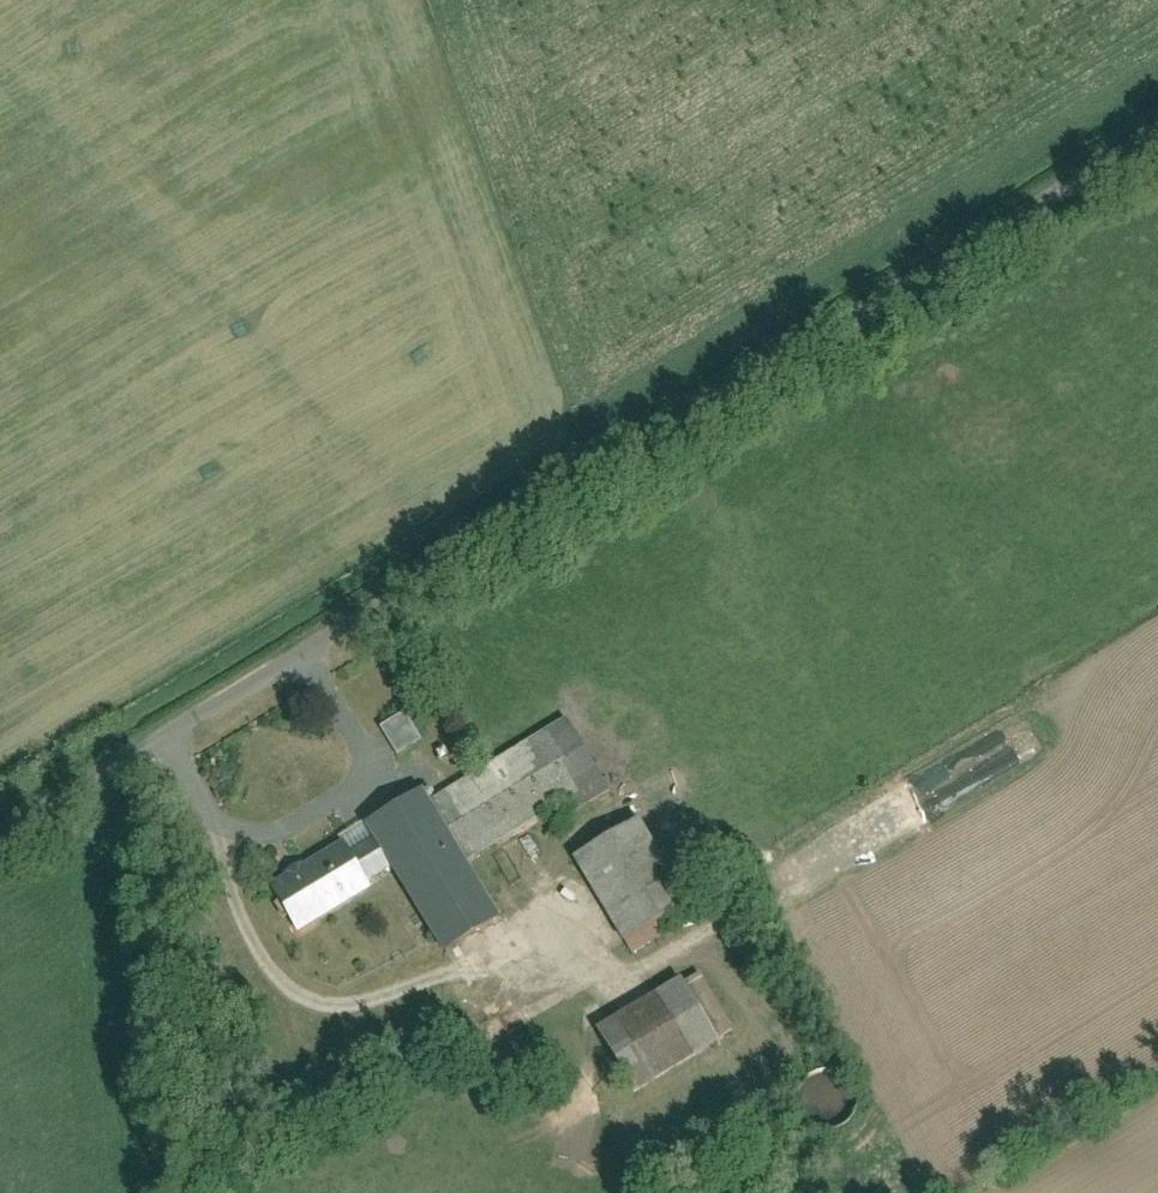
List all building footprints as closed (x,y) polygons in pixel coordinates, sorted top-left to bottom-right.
[(388,726),(404,756),(431,742),(414,712),(388,726)] [(342,846),(269,887),(297,936),(375,891),(370,883),(392,871),(440,956),(499,922),(467,866),(601,790),(566,729),(431,806),(425,794),(360,831),(367,843),(347,854),(342,846)] [(642,824),(573,863),(621,945),(689,906),(642,824)] [(639,953),(659,945),(655,935),(635,943),(639,953)] [(694,970),(590,1032),(632,1102),(735,1039),(694,970)] [(847,1121),(852,1113),(854,1103),(852,1093),(847,1084),(839,1077),(831,1074),(822,1073),(813,1076),(805,1080),(799,1087),(796,1096),(795,1105),(797,1114),(802,1122),(810,1128),(820,1132),(830,1131),(839,1128),(847,1121)]
